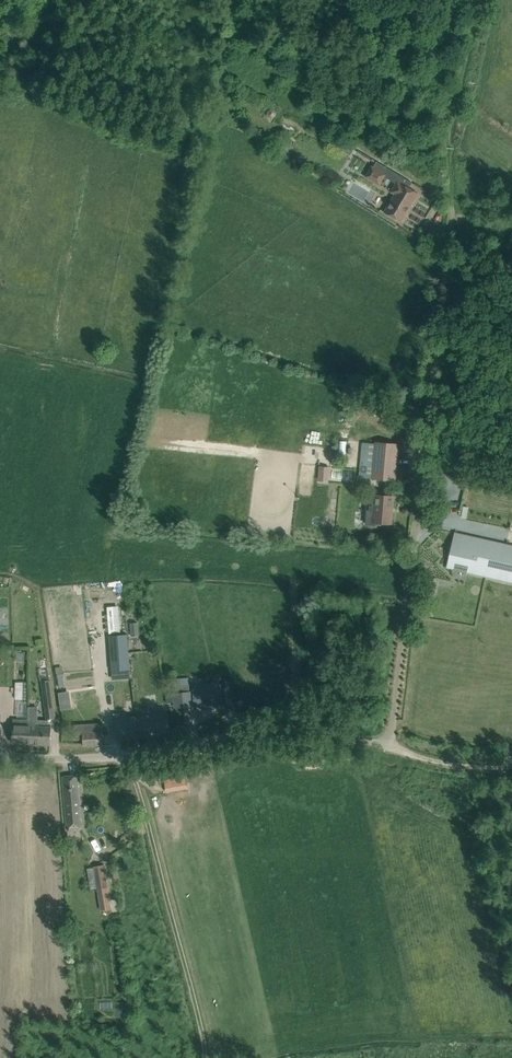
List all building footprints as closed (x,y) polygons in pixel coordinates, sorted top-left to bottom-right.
[(410,188),(413,183),(378,161),(374,166),(373,166),(367,176),(380,184),(385,175),(398,183),(392,191),(396,194),(384,212),(402,222),(419,194),(410,188)] [(376,443),(363,442),(360,476),(373,478),(395,480),(398,445),(376,443)] [(318,465),(318,480),(329,481),(330,465),(318,465)] [(374,522),(380,523),(391,523),(393,496),(376,495),(374,522)] [(455,533),(447,567),(511,582),(511,546),(455,533)] [(130,669),(128,634),(110,636),(113,671),(130,669)] [(45,640),(37,641),(37,651),(37,670),(43,670),(42,652),(46,651),(45,640)] [(16,649),(14,660),(24,661),(26,651),(16,649)] [(105,693),(132,690),(131,673),(103,677),(105,693)] [(50,680),(42,681),(47,719),(55,718),(50,680)] [(193,685),(195,705),(221,703),(219,682),(193,685)] [(192,706),(190,692),(190,685),(173,686),(175,707),(192,706)] [(29,708),(29,722),(30,722),(31,726),(33,726),(33,734),(36,734),(35,744),(51,744),(52,728),(49,728),(49,723),(38,722),(38,708),(29,708)] [(135,716),(125,717),(125,713),(114,714),(118,739),(138,737),(135,719),(135,716)] [(135,719),(138,737),(170,732),(168,718),(145,721),(145,717),(135,719)] [(13,719),(12,743),(35,744),(36,734),(33,734),(33,726),(31,726),(30,722),(29,722),(29,720),(13,719)] [(102,723),(76,724),(77,739),(84,738),(84,745),(103,744),(102,731),(102,723)] [(81,826),(77,786),(77,775),(63,776),(67,827),(81,826)] [(186,777),(164,780),(166,791),(188,787),(186,777)] [(105,863),(94,865),(102,909),(112,907),(105,863)]
